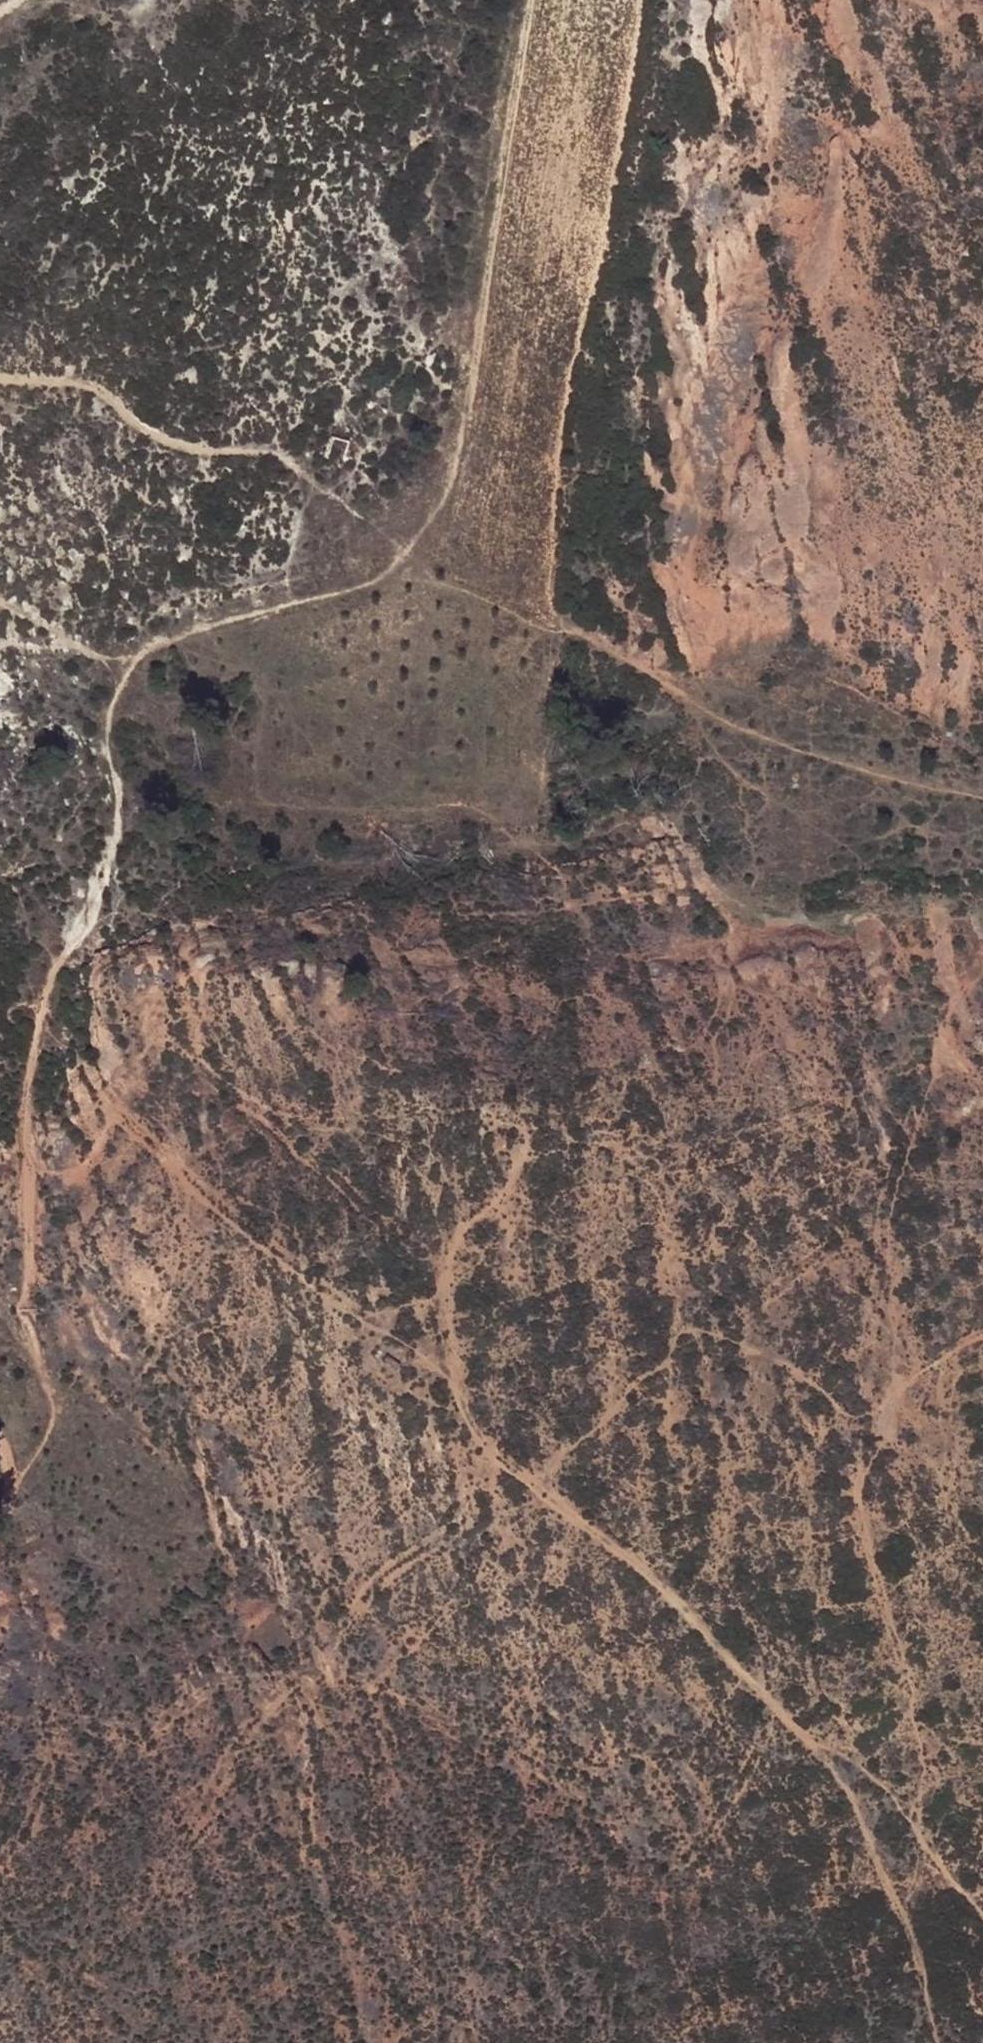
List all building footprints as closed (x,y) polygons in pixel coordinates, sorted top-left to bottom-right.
[(334,433),(326,431),(324,438),(333,441),(334,433)] [(324,438),(320,452),(349,459),(355,439),(334,433),(333,441),(324,438)]
